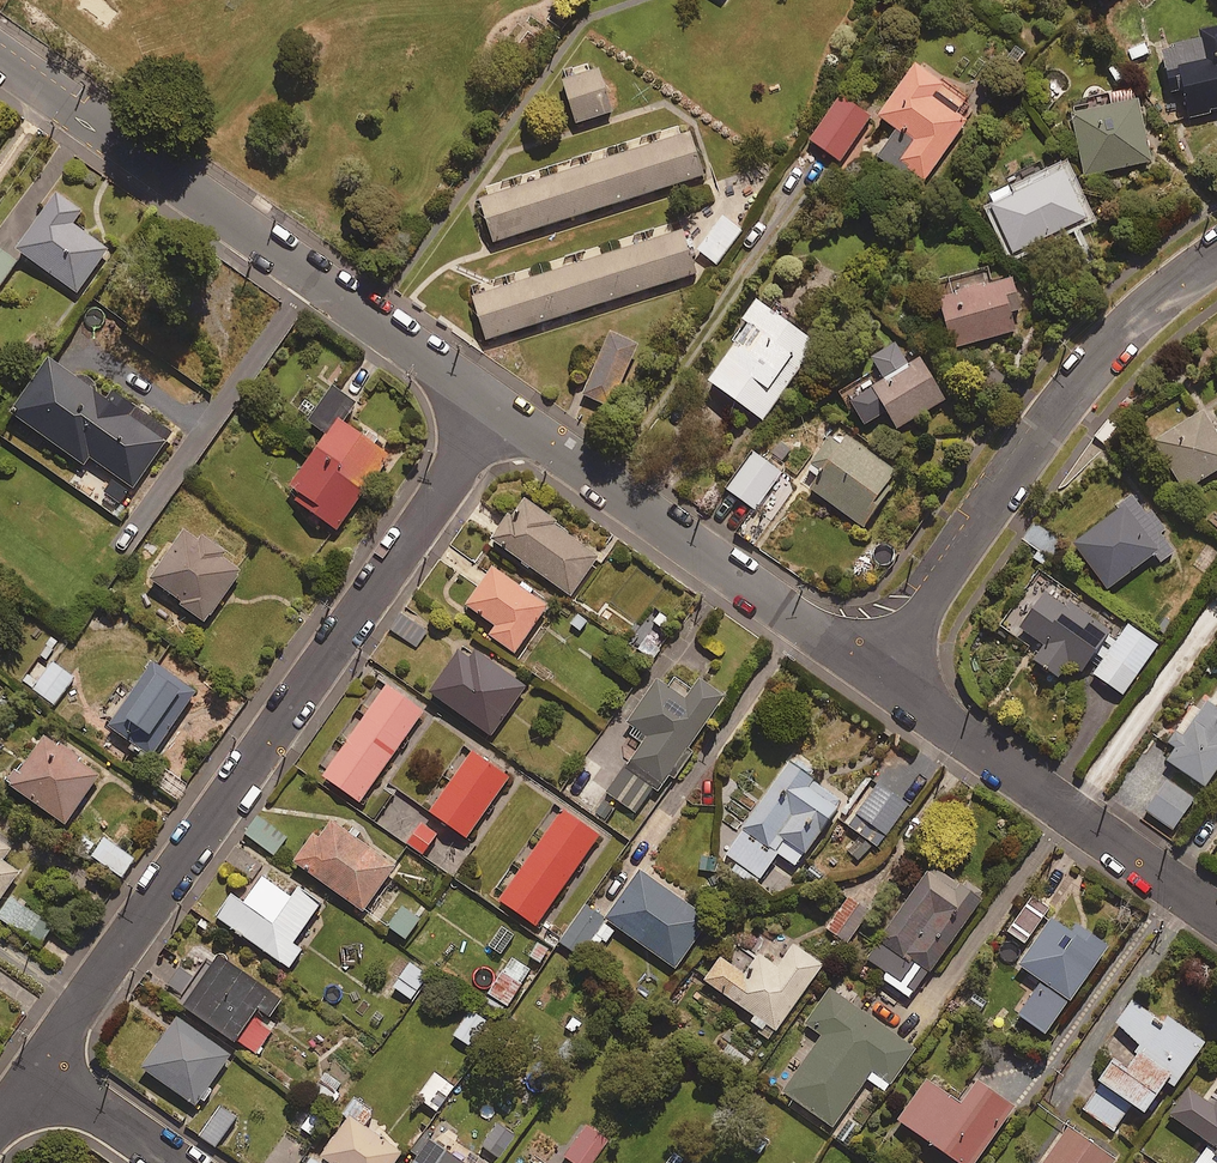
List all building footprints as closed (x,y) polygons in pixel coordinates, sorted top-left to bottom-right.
[(1204,36),(1210,67),(1171,75),(1175,95),(1186,93),(1191,117),(1216,112),(1216,34),(1204,36)] [(1124,50),(1131,68),(1153,59),(1146,41),(1124,50)] [(600,70),(563,80),(575,125),(612,115),(600,70)] [(944,90),(917,70),(880,120),(899,134),(880,160),(903,177),(908,170),(925,183),(967,127),(934,103),(944,90)] [(1152,165),(1137,94),(1072,107),(1087,178),(1152,165)] [(871,121),(841,100),(811,144),(841,165),(871,121)] [(683,134),(474,201),(487,242),(696,176),(683,134)] [(1087,221),(1066,176),(1013,200),(1009,191),(989,200),(1014,255),(1087,221)] [(17,263),(22,257),(77,297),(108,254),(74,228),(82,216),(58,198),(46,214),(24,197),(0,229),(0,250),(17,263)] [(742,233),(724,219),(698,251),(716,265),(742,233)] [(680,229),(471,290),(485,337),(694,276),(680,229)] [(0,250),(0,287),(17,263),(0,250)] [(1022,313),(1014,283),(941,303),(954,351),(1017,334),(1012,316),(1022,313)] [(817,349),(761,309),(733,347),(737,350),(711,386),(763,424),(817,349)] [(638,350),(611,337),(584,398),(611,410),(638,350)] [(912,366),(897,342),(869,358),(885,387),(852,406),(867,432),(891,418),(899,431),(947,403),(922,360),(912,366)] [(89,462),(112,479),(101,494),(119,507),(130,491),(133,493),(172,437),(113,395),(106,405),(49,364),(12,418),(84,469),(89,462)] [(330,438),(291,492),(296,495),(291,502),(336,534),(389,461),(344,429),(357,411),(333,394),(311,425),(330,438)] [(1210,413),(1158,445),(1187,493),(1216,475),(1216,424),(1210,413)] [(852,433),(841,425),(800,484),(862,528),(899,476),(848,440),(852,433)] [(783,475),(757,456),(730,494),(756,513),(783,475)] [(1162,566),(1176,555),(1164,539),(1169,535),(1151,512),(1146,516),(1130,495),(1119,503),(1125,511),(1076,549),(1109,593),(1156,557),(1162,566)] [(600,559),(522,503),(494,544),(571,599),(600,559)] [(187,536),(151,582),(185,608),(183,611),(204,627),(243,576),(223,561),(226,558),(206,543),(202,548),(187,536)] [(900,556),(878,541),(866,558),(888,573),(900,556)] [(548,611),(494,573),(468,609),(497,630),(491,638),(515,656),(548,611)] [(1042,607),(1028,596),(1003,630),(1020,642),(1025,635),(1046,651),(1036,665),(1058,681),(1084,675),(1112,636),(1072,606),(1067,614),(1047,599),(1042,607)] [(427,631),(403,616),(393,632),(417,647),(427,631)] [(1159,647),(1129,627),(1095,678),(1124,698),(1159,647)] [(470,666),(457,657),(430,696),(492,739),(527,690),(477,655),(470,666)] [(74,682),(54,666),(34,691),(54,707),(74,682)] [(195,701),(155,670),(109,731),(150,761),(195,701)] [(686,705),(660,686),(630,726),(649,740),(608,795),(634,814),(652,789),(661,796),(691,756),(687,752),(724,702),(701,685),(686,705)] [(422,716),(387,691),(324,780),(360,805),(422,716)] [(1207,702),(1165,762),(1206,791),(1216,775),(1216,709),(1207,702)] [(101,778),(46,739),(11,788),(66,827),(101,778)] [(508,783),(473,758),(431,817),(466,842),(508,783)] [(845,806),(792,768),(727,857),(762,882),(779,857),(799,871),(845,806)] [(1195,803),(1167,784),(1146,814),(1174,833),(1195,803)] [(909,809),(878,787),(848,828),(879,850),(909,809)] [(599,842),(562,816),(499,903),(536,930),(599,842)] [(287,838),(258,819),(246,837),(274,856),(287,838)] [(396,870),(332,825),(319,844),(314,840),(296,866),(365,914),(396,870)] [(437,837),(421,827),(409,847),(425,856),(437,837)] [(135,863),(104,841),(91,859),(122,881),(135,863)] [(2,903),(19,875),(3,865),(11,852),(0,845),(0,902),(2,903)] [(933,871),(868,963),(886,976),(882,981),(913,1002),(982,905),(933,871)] [(710,924),(640,876),(607,924),(677,972),(710,924)] [(293,902),(264,882),(245,910),(234,902),(219,923),(290,972),(302,953),(294,948),(321,908),(299,893),(293,902)] [(1051,911),(1033,899),(1008,935),(1026,947),(1051,911)] [(12,900),(0,917),(0,921),(40,949),(53,930),(12,900)] [(870,915),(849,900),(827,930),(848,945),(870,915)] [(420,924),(403,912),(390,931),(407,943),(420,924)] [(603,944),(607,947),(616,933),(585,913),(562,948),(589,965),(603,944)] [(1072,936),(1053,923),(1021,970),(1043,985),(1020,1020),(1048,1040),(1110,951),(1077,928),(1072,936)] [(824,968),(795,947),(778,971),(760,958),(746,978),(721,960),(705,983),(778,1034),(824,968)] [(282,1007),(212,960),(197,983),(180,972),(168,990),(192,1007),(187,1015),(255,1060),(275,1030),(269,1026),(282,1007)] [(530,972),(510,961),(488,1001),(508,1012),(530,972)] [(428,977),(409,965),(394,989),(412,1001),(428,977)] [(915,1054),(830,994),(807,1027),(824,1039),(784,1096),(833,1131),(868,1082),(886,1095),(915,1054)] [(1163,1024),(1134,1005),(1117,1030),(1145,1050),(1130,1071),(1119,1063),(1085,1112),(1114,1133),(1131,1109),(1147,1120),(1170,1086),(1176,1091),(1206,1048),(1166,1020),(1163,1024)] [(487,1024),(470,1013),(454,1037),(470,1049),(487,1024)] [(231,1061),(176,1025),(143,1074),(198,1110),(231,1061)] [(454,1089),(435,1076),(418,1100),(438,1114),(454,1089)] [(341,1096),(338,1094),(343,1087),(331,1078),(316,1097),(331,1108),(341,1096)] [(929,1087),(900,1126),(951,1162),(981,1162),(1016,1115),(979,1088),(962,1111),(929,1087)] [(1216,1111),(1190,1092),(1171,1119),(1211,1147),(1199,1162),(1216,1162),(1216,1111)] [(365,1131),(376,1115),(357,1101),(344,1120),(349,1123),(323,1160),(327,1162),(398,1162),(402,1157),(365,1131)] [(237,1121),(220,1110),(201,1138),(217,1149),(237,1121)] [(502,1124),(482,1150),(500,1162),(503,1162),(521,1138),(502,1124)] [(584,1128),(564,1159),(571,1162),(596,1162),(608,1143),(584,1128)] [(1069,1132),(1047,1162),(1113,1162),(1069,1132)] [(306,1158),(283,1142),(268,1162),(302,1162),(306,1158)] [(431,1144),(418,1162),(457,1162),(431,1144)]
